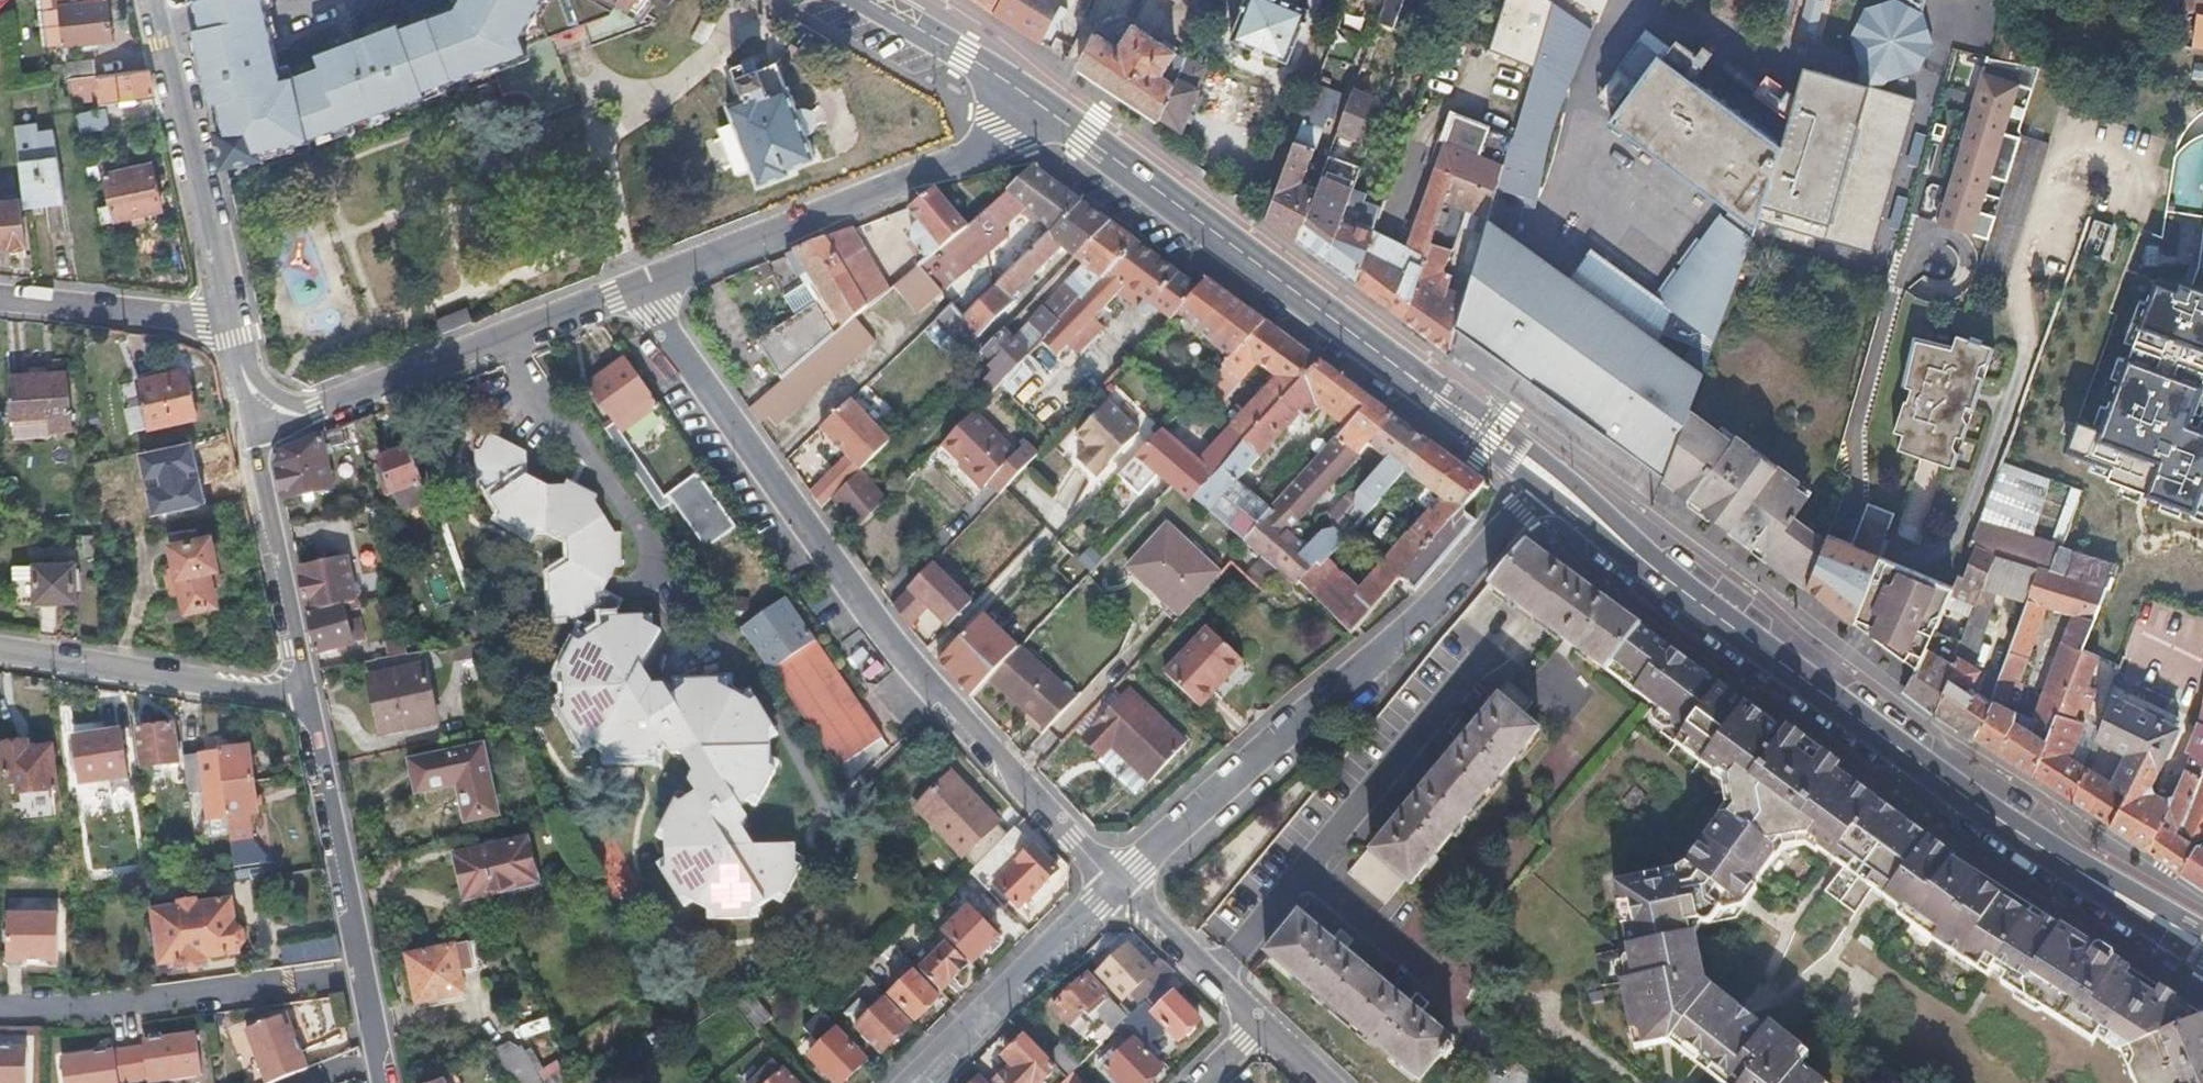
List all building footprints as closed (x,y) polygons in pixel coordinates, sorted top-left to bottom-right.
[(62,0),(40,0),(45,46),(66,44),(63,7),(62,0)] [(197,0),(205,35),(202,36),(217,103),(221,102),(227,131),(219,133),(226,165),(261,157),(259,150),(307,140),(426,95),(424,90),(453,79),(430,18),(401,28),(399,23),(344,44),(345,47),(317,57),(321,67),(295,76),(282,79),(264,0),(198,0),(197,0)] [(430,18),(457,7),(461,0),(423,0),(430,18)] [(457,7),(430,18),(453,79),(494,64),(528,52),(527,47),(551,38),(612,14),(620,1),(640,12),(649,0),(461,0),(457,7)] [(994,12),(1000,0),(976,0),(994,12)] [(994,12),(1025,32),(1037,40),(1056,0),(1000,0),(994,12)] [(1231,41),(1287,64),(1307,11),(1294,6),(1296,0),(1247,0),(1231,41)] [(1417,9),(1420,0),(1393,0),(1417,9)] [(1527,154),(1552,161),(1601,0),(1561,0),(1514,151),(1527,154)] [(1925,19),(1931,0),(1904,0),(1898,5),(1925,19)] [(2161,7),(2180,10),(2181,0),(2162,0),(2161,7)] [(2183,10),(2202,13),(2202,0),(2185,0),(2183,10)] [(113,40),(108,2),(63,7),(66,44),(67,46),(84,44),(90,43),(113,40)] [(1925,19),(1898,5),(1869,13),(1854,38),(1862,69),(1885,81),(1916,75),(1932,45),(1925,19)] [(1497,22),(1489,50),(1535,68),(1544,39),(1497,22)] [(1160,118),(1185,58),(1134,25),(1118,49),(1095,34),(1079,68),(1091,76),(1120,95),(1159,120),(1160,118)] [(1300,61),(1315,67),(1326,38),(1310,33),(1300,61)] [(2019,60),(2023,37),(2000,33),(1996,56),(2019,60)] [(1190,50),(1185,58),(1160,118),(1182,132),(1191,108),(1196,111),(1202,97),(1197,94),(1199,90),(1198,89),(1206,67),(1202,65),(1205,57),(1190,50)] [(1746,217),(1757,225),(1760,216),(1762,210),(1781,148),(1659,57),(1613,119),(1727,203),(1746,217)] [(2033,89),(2041,66),(1989,57),(1979,90),(1981,91),(1972,122),(1969,121),(1961,144),(1962,145),(1955,169),(1957,170),(1948,199),(1945,198),(1938,223),(1986,238),(1993,217),(1977,211),(1989,174),(2004,180),(2018,136),(2002,131),(2017,84),(2033,89)] [(72,80),(96,77),(93,60),(68,64),(70,80),(72,80)] [(800,121),(778,60),(739,75),(746,97),(730,104),(737,122),(720,129),(737,173),(754,167),(761,184),(790,174),(788,169),(814,157),(800,121)] [(1839,69),(1781,148),(1762,210),(1855,241),(1900,96),(1865,89),(1839,69)] [(148,71),(101,76),(103,89),(105,101),(154,97),(148,71)] [(103,89),(101,76),(96,77),(72,80),(74,92),(103,89)] [(1280,226),(1297,239),(1312,196),(1316,186),(1307,182),(1308,178),(1302,175),(1322,118),(1318,116),(1320,108),(1332,112),(1340,89),(1316,80),(1310,96),(1288,157),(1266,216),(1280,226)] [(1263,148),(1288,157),(1310,96),(1293,90),(1276,138),(1268,135),(1263,148)] [(1351,91),(1339,125),(1355,131),(1367,97),(1351,91)] [(105,108),(77,113),(81,133),(109,127),(105,108)] [(1373,229),(1372,232),(1355,279),(1375,295),(1385,301),(1402,314),(1431,234),(1444,198),(1454,172),(1498,190),(1505,164),(1507,161),(1514,141),(1490,131),(1491,129),(1458,116),(1409,244),(1373,229)] [(2027,124),(2024,133),(2040,138),(2042,129),(2027,124)] [(27,207),(64,203),(54,133),(38,135),(37,127),(16,130),(21,166),(27,207)] [(1986,238),(1975,273),(2003,282),(2046,145),(2018,135),(2018,136),(2004,180),(1993,217),(1986,238)] [(1312,196),(1297,239),(1312,249),(1327,260),(1341,220),(1344,210),(1352,187),(1360,165),(1328,152),(1316,186),(1312,196)] [(101,209),(105,225),(161,213),(151,165),(106,175),(113,207),(101,209)] [(1024,204),(1053,229),(1079,201),(1052,182),(1032,167),(985,208),(1000,225),(1024,204)] [(1491,215),(1498,190),(1454,172),(1444,198),(1490,217),(1491,215)] [(1341,220),(1327,260),(1340,269),(1355,279),(1372,232),(1373,229),(1381,206),(1364,199),(1366,192),(1352,187),(1344,210),(1341,220)] [(927,257),(965,224),(935,188),(911,208),(922,222),(914,229),(913,239),(914,243),(927,257)] [(1087,207),(1079,201),(1053,229),(963,319),(952,306),(939,318),(962,343),(974,358),(982,350),(986,347),(978,337),(995,320),(1016,299),(1012,294),(1062,247),(1074,256),(1107,222),(1087,207)] [(0,204),(0,250),(24,248),(20,202),(0,204)] [(1740,225),(1746,217),(1727,203),(1660,297),(1671,307),(1677,292),(1726,310),(1753,240),(1754,236),(1740,225)] [(1855,241),(1762,210),(1760,216),(1853,246),(1855,241)] [(1458,322),(1508,360),(1526,336),(1524,334),(1536,308),(1544,313),(1559,293),(1588,315),(1607,320),(1626,330),(1642,343),(1640,348),(1700,375),(1702,373),(1491,215),(1490,217),(1467,293),(1458,322)] [(1754,236),(1757,225),(1746,217),(1740,225),(1754,236)] [(1107,222),(1074,256),(1084,265),(1074,277),(1047,310),(1059,321),(1135,242),(1125,235),(1115,228),(1107,222)] [(865,310),(883,294),(846,224),(825,232),(829,240),(865,310)] [(927,257),(919,264),(919,265),(939,288),(984,245),(965,224),(927,257)] [(2053,481),(2070,487),(2080,491),(2089,466),(2156,282),(2165,259),(2085,230),(2023,397),(1977,518),(2033,534),(2053,481)] [(1431,234),(1402,314),(1412,321),(1424,330),(1450,349),(1457,326),(1458,322),(1467,293),(1453,289),(1456,275),(1445,270),(1452,249),(1439,244),(1441,239),(1431,234)] [(855,318),(865,310),(829,240),(787,257),(805,286),(808,284),(819,302),(758,342),(782,380),(855,318)] [(1177,310),(1198,288),(1168,266),(1135,242),(1059,321),(1042,338),(1058,354),(1127,284),(1168,318),(1177,310)] [(919,265),(896,284),(918,311),(942,291),(939,288),(919,265)] [(1229,357),(1263,323),(1239,305),(1205,280),(1198,288),(1177,310),(1229,357)] [(1710,352),(1726,310),(1677,292),(1671,307),(1662,333),(1710,352)] [(1662,476),(1680,428),(1686,413),(1700,375),(1640,348),(1642,343),(1626,330),(1607,320),(1588,315),(1559,293),(1544,313),(1536,308),(1524,334),(1526,336),(1508,360),(1662,476)] [(1059,321),(1047,310),(1017,342),(1004,329),(986,347),(982,350),(990,358),(987,362),(990,365),(968,388),(981,402),(1007,375),(1028,353),(1042,338),(1059,321)] [(469,311),(440,322),(444,334),(473,322),(469,311)] [(774,426),(875,341),(855,318),(782,380),(749,409),(759,423),(766,417),(774,426)] [(952,352),(962,343),(939,318),(930,327),(952,352)] [(978,337),(986,347),(1004,329),(995,320),(978,337)] [(1277,375),(1231,425),(1247,439),(1319,364),(1284,338),(1263,323),(1229,357),(1222,365),(1240,378),(1256,360),(1277,375)] [(1952,466),(1994,350),(1981,345),(1982,341),(1970,336),(1968,341),(1955,336),(1948,349),(1913,338),(1902,384),(1910,387),(1905,399),(1902,398),(1891,428),(1901,432),(1897,444),(1952,466)] [(1039,363),(1028,353),(1007,375),(1018,386),(1039,363)] [(619,424),(609,430),(664,512),(676,504),(708,550),(738,530),(699,475),(670,495),(627,432),(661,407),(629,361),(594,386),(619,424)] [(1358,393),(1319,364),(1247,439),(1192,496),(1243,543),(1284,500),(1305,517),(1340,477),(1368,445),(1392,418),(1358,393)] [(187,372),(140,383),(145,407),(151,430),(151,431),(199,418),(187,372)] [(7,377),(11,424),(49,423),(50,433),(69,431),(66,374),(7,377)] [(820,430),(862,473),(891,443),(851,401),(820,430)] [(1076,460),(1096,477),(1139,432),(1106,401),(1075,435),(1087,447),(1085,450),(1076,460)] [(132,435),(151,430),(145,407),(126,412),(132,435)] [(1017,453),(974,409),(942,443),(985,486),(989,483),(1001,494),(1004,490),(1038,454),(1027,442),(1017,453)] [(1662,476),(1689,495),(1685,501),(1761,558),(1807,591),(1824,542),(1823,541),(1820,535),(1812,534),(1793,520),(1809,495),(1718,428),(1714,433),(1686,413),(1680,428),(1662,476)] [(1409,431),(1392,418),(1368,445),(1387,458),(1360,490),(1376,503),(1405,471),(1429,445),(1409,431)] [(40,433),(50,433),(49,423),(11,424),(11,440),(40,438),(40,433)] [(1192,496),(1247,439),(1231,425),(1199,459),(1162,428),(1117,476),(1138,496),(1158,474),(1171,486),(1188,500),(1192,496)] [(527,451),(492,432),(483,450),(478,450),(478,485),(484,485),(505,516),(502,521),(531,537),(534,531),(553,529),(571,540),(576,566),(553,576),(554,616),(574,618),(584,642),(581,645),(575,642),(563,671),(568,673),(570,710),(564,713),(582,741),(588,739),(618,754),(619,761),(651,760),(651,753),(667,745),(674,758),(682,755),(697,776),(692,785),(699,795),(682,807),(679,805),(662,830),(667,833),(670,872),(665,875),(683,907),(691,903),(719,917),(719,922),(753,920),(752,914),(782,896),(789,899),(801,869),(797,866),(796,845),(764,852),(759,852),(744,831),(751,822),(743,810),(757,797),(762,799),(775,771),(771,768),(770,732),(774,729),(757,701),(753,703),(720,686),(720,681),(688,682),(688,687),(677,698),(667,688),(655,686),(646,676),(642,666),(661,631),(645,623),(645,617),(614,616),(621,600),(605,590),(616,565),(621,565),(623,533),(616,533),(597,501),(600,495),(571,482),(568,487),(549,488),(528,473),(527,451)] [(276,465),(284,500),(332,489),(321,435),(285,449),(276,465)] [(236,506),(221,439),(129,454),(138,515),(236,506)] [(1452,461),(1429,445),(1405,471),(1443,498),(1379,572),(1362,592),(1324,561),(1321,565),(1318,563),(1297,586),(1355,636),(1402,580),(1460,512),(1484,484),(1452,461)] [(430,501),(412,448),(381,459),(382,461),(373,464),(380,487),(390,484),(393,492),(394,492),(397,502),(410,508),(430,501)] [(887,500),(862,473),(835,499),(861,527),(887,500)] [(1305,517),(1337,547),(1343,540),(1376,503),(1360,490),(1340,477),(1305,517)] [(2080,491),(2070,487),(2051,539),(2062,542),(2077,498),(2080,491)] [(1911,489),(1910,505),(1932,506),(1933,490),(1911,489)] [(2103,508),(2077,498),(2062,542),(2058,551),(2113,567),(2115,562),(2129,523),(2101,514),(2103,508)] [(1279,575),(1297,586),(1318,563),(1321,565),(1324,561),(1337,547),(1305,517),(1284,500),(1243,543),(1260,559),(1278,575),(1279,575)] [(1477,524),(1460,512),(1402,580),(1417,591),(1477,524)] [(168,567),(174,607),(188,605),(189,612),(216,609),(212,574),(219,573),(215,546),(208,547),(205,530),(195,532),(194,518),(184,519),(186,533),(179,533),(183,565),(168,567)] [(2058,551),(2062,542),(2051,539),(2033,534),(1977,518),(1965,547),(1973,549),(1994,555),(2038,569),(2048,572),(2055,551),(2058,551)] [(1824,542),(1807,591),(1851,623),(1881,538),(1833,521),(1824,542)] [(1128,568),(1144,583),(1182,543),(1166,528),(1154,540),(1128,568)] [(1900,656),(1916,667),(1952,587),(1881,538),(1851,623),(1900,656)] [(1324,561),(1362,592),(1379,572),(1343,540),(1337,547),(1324,561)] [(1491,585),(1608,672),(1643,629),(1586,586),(1527,542),(1491,585)] [(1182,543),(1144,583),(1155,594),(1162,587),(1186,610),(1219,576),(1182,543)] [(1920,700),(1935,711),(1945,686),(1933,679),(1941,665),(1934,660),(1948,634),(1946,633),(1952,619),(1968,626),(1994,555),(1973,549),(1963,576),(1957,574),(1952,587),(1916,667),(1906,690),(1920,700)] [(1989,700),(1987,705),(1974,736),(1999,753),(2033,776),(2039,759),(2103,587),(2106,588),(2113,567),(2058,551),(2055,551),(2048,572),(2038,569),(2026,601),(1999,674),(2016,681),(2044,607),(2072,616),(2067,628),(2032,721),(2014,713),(2012,717),(1989,700)] [(1968,626),(1945,686),(1935,711),(1955,724),(1974,736),(1987,705),(1966,691),(1977,671),(1969,665),(1978,648),(1983,630),(1985,620),(1993,591),(2026,601),(2038,569),(1994,555),(1968,626)] [(301,577),(309,613),(346,605),(355,602),(346,557),(299,567),(301,577)] [(1278,575),(1260,559),(1244,576),(1262,593),(1278,575)] [(2106,588),(2103,587),(2039,759),(2033,776),(2051,788),(2074,802),(2085,769),(2068,758),(2079,738),(2083,724),(2076,721),(2101,651),(2123,658),(2143,600),(2127,595),(2135,568),(2115,562),(2113,567),(2106,588)] [(36,578),(13,579),(13,604),(77,601),(76,564),(36,565),(36,578)] [(36,578),(36,565),(13,565),(13,579),(36,578)] [(933,566),(894,608),(910,629),(929,610),(947,628),(970,605),(933,566)] [(1162,587),(1155,594),(1180,616),(1186,610),(1162,587)] [(786,596),(742,626),(838,768),(882,737),(786,596)] [(346,605),(309,613),(314,640),(317,654),(355,646),(346,605)] [(1654,722),(1667,732),(1664,737),(1721,780),(1728,780),(1737,787),(1739,812),(1728,822),(1722,821),(1687,867),(1678,871),(1613,883),(1616,907),(1624,946),(1691,935),(1696,934),(1702,930),(1731,923),(1750,899),(1755,892),(1751,889),(1774,856),(1773,849),(1777,843),(1802,834),(1814,843),(1814,848),(1831,861),(1866,887),(1898,911),(1901,907),(1909,913),(1904,921),(1987,979),(1993,970),(2033,908),(1984,876),(1964,863),(1910,825),(1893,813),(1874,799),(1845,779),(1799,745),(1776,728),(1758,715),(1695,668),(1690,675),(1686,671),(1683,662),(1680,660),(1678,659),(1665,659),(1663,657),(1670,648),(1643,629),(1608,672),(1661,712),(1654,722)] [(1166,676),(1202,710),(1244,664),(1209,630),(1166,676)] [(1023,709),(1054,676),(1022,647),(991,680),(1020,705),(1023,709)] [(369,679),(382,735),(438,725),(424,666),(369,679)] [(1023,709),(1046,731),(1078,698),(1054,676),(1023,709)] [(1509,681),(1348,873),(1385,905),(1407,879),(1411,882),(1539,729),(1522,716),(1534,701),(1509,681)] [(1185,743),(1128,691),(1082,737),(1102,756),(1109,748),(1147,782),(1174,754),(1185,743)] [(2085,769),(2074,802),(2101,821),(2140,846),(2171,867),(2180,873),(2196,847),(2175,832),(2202,772),(2202,723),(2200,722),(2187,750),(2192,752),(2173,795),(2167,796),(2162,797),(2157,794),(2152,792),(2151,788),(2151,782),(2177,727),(2110,697),(2097,734),(2111,741),(2109,747),(2125,755),(2110,786),(2085,769)] [(1043,735),(1046,731),(1023,709),(1020,705),(1015,711),(1043,735)] [(139,731),(144,769),(180,765),(175,727),(139,731)] [(76,741),(83,786),(129,780),(123,734),(76,741)] [(18,787),(20,797),(58,791),(53,749),(30,752),(29,745),(1,748),(5,779),(8,779),(9,788),(18,787)] [(482,747),(410,762),(416,793),(454,785),(463,821),(496,813),(482,747)] [(209,820),(229,818),(225,788),(255,783),(250,751),(186,759),(190,790),(207,799),(209,820)] [(2175,832),(2196,847),(2180,873),(2200,886),(2202,888),(2202,772),(2175,832)] [(967,858),(999,825),(951,777),(919,810),(967,858)] [(260,816),(255,783),(225,788),(229,818),(232,844),(254,841),(251,817),(260,816)] [(978,868),(1010,836),(999,825),(967,858),(978,868)] [(1017,829),(1010,836),(978,868),(976,870),(991,887),(998,880),(1022,904),(1060,869),(1017,829)] [(457,857),(468,901),(540,883),(527,839),(457,857)] [(238,845),(232,846),(234,862),(240,862),(238,845)] [(183,908),(156,912),(164,964),(180,962),(180,968),(210,964),(209,958),(241,954),(240,947),(243,947),(246,945),(248,942),(247,939),(247,935),(246,931),(241,928),(237,928),(233,901),(201,906),(200,901),(182,904),(183,908)] [(998,938),(970,908),(946,932),(974,961),(998,938)] [(1999,987),(2090,1047),(2092,1042),(2096,1034),(2099,1028),(2132,1046),(2145,1020),(2162,1017),(2168,1005),(2176,1009),(2180,1002),(2149,984),(2126,971),(2033,908),(1993,970),(2005,978),(1999,987)] [(1301,913),(1268,953),(1419,1082),(1453,1043),(1301,913)] [(61,914),(9,914),(8,966),(24,966),(24,961),(60,961),(61,914)] [(1799,1066),(1796,1065),(1796,1058),(1801,1051),(1769,1025),(1763,1031),(1748,1019),(1704,983),(1696,934),(1691,935),(1624,946),(1630,982),(1622,984),(1633,1050),(1654,1047),(1668,1044),(1707,1075),(1718,1082),(1819,1082),(1799,1066)] [(343,960),(338,937),(283,945),(286,968),(343,960)] [(408,955),(419,1005),(466,993),(454,945),(408,955)] [(1134,989),(1146,1002),(1177,972),(1165,959),(1154,970),(1129,945),(1099,973),(1125,998),(1134,989)] [(922,973),(942,993),(965,966),(945,946),(922,973)] [(893,996),(917,1020),(939,999),(916,975),(893,996)] [(1126,1023),(1131,1018),(1089,975),(1054,1010),(1071,1028),(1092,1008),(1116,1033),(1126,1023)] [(885,994),(868,977),(846,998),(864,1015),(885,994)] [(1157,1013),(1146,1002),(1131,1018),(1126,1023),(1148,1046),(1167,1028),(1181,1041),(1202,1021),(1177,994),(1157,1013)] [(751,996),(738,1006),(757,1031),(770,1021),(751,996)] [(2130,1082),(2134,1082),(2139,1069),(2165,1082),(2202,1082),(2202,1020),(2195,1024),(2190,1009),(2180,1002),(2176,1009),(2168,1005),(2162,1017),(2145,1020),(2132,1046),(2099,1028),(2096,1034),(2092,1042),(2117,1057),(2130,1082)] [(860,1029),(883,1053),(910,1026),(887,1003),(860,1029)] [(820,1010),(802,1029),(820,1048),(811,1058),(835,1082),(845,1082),(867,1061),(836,1032),(838,1029),(827,1017),(822,1013),(820,1010)] [(310,1069),(289,1015),(248,1030),(269,1082),(274,1082),(310,1069)] [(63,1059),(66,1082),(129,1082),(150,1080),(150,1082),(155,1082),(204,1075),(198,1034),(145,1042),(146,1047),(63,1059)] [(1020,1060),(1012,1067),(997,1082),(1045,1082),(1058,1070),(1027,1038),(1012,1052),(1015,1055),(1020,1060)] [(495,1051),(512,1082),(542,1082),(514,1039),(495,1051)] [(1137,1040),(1107,1070),(1120,1082),(1149,1082),(1164,1068),(1137,1040)] [(1054,1054),(1074,1074),(1086,1062),(1067,1042),(1054,1054)] [(30,1048),(0,1048),(0,1082),(29,1082),(30,1048)] [(1796,1065),(1799,1066),(1807,1056),(1801,1051),(1796,1058),(1796,1065)] [(1012,1067),(1020,1060),(1015,1055),(1007,1062),(1012,1067)] [(563,1069),(542,1082),(571,1082),(563,1069)] [(2134,1082),(2165,1082),(2139,1069),(2134,1082)] [(784,1072),(773,1082),(795,1082),(784,1072)]
